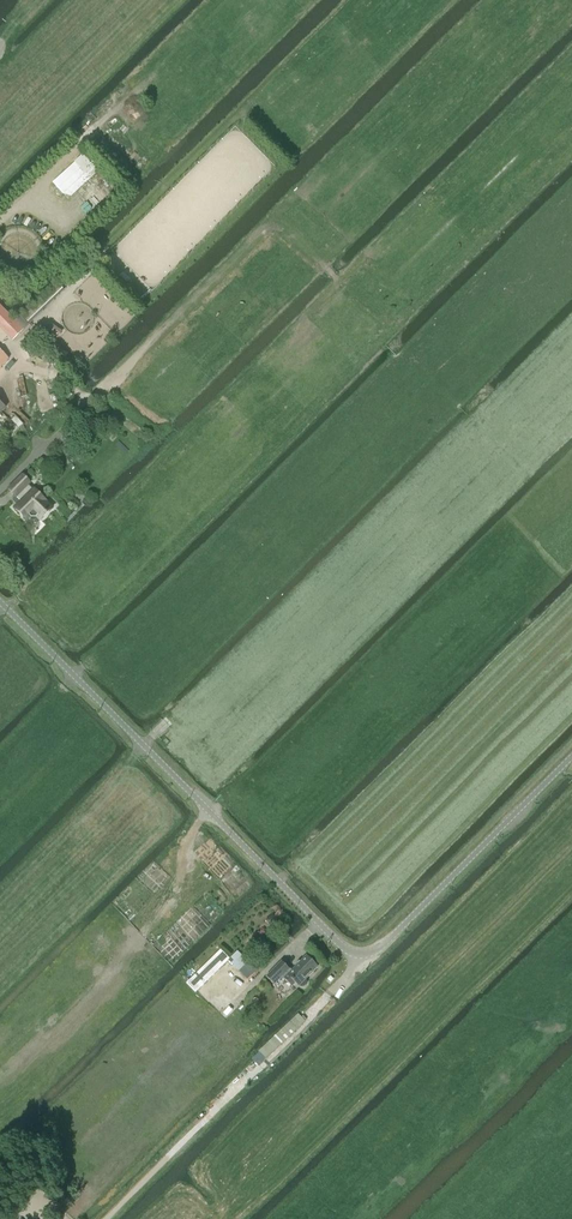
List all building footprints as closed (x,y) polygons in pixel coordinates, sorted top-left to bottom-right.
[(13,341),(29,325),(20,317),(20,316),(16,319),(15,321),(0,306),(0,328),(13,341)] [(9,360),(0,351),(0,369),(9,360)] [(41,521),(53,509),(46,502),(34,490),(34,491),(28,486),(30,484),(23,477),(9,491),(16,498),(18,496),(23,501),(15,509),(27,521),(31,517),(32,518),(36,518),(37,517),(41,521)] [(307,982),(306,980),(318,967),(307,956),(292,972),(281,961),(265,977),(275,986),(282,978),(292,988),(295,985),(298,988),(300,986),(301,988),(304,987),(307,985),(307,982)] [(275,1051),(302,1024),(305,1022),(297,1014),(267,1043),(275,1051)]
